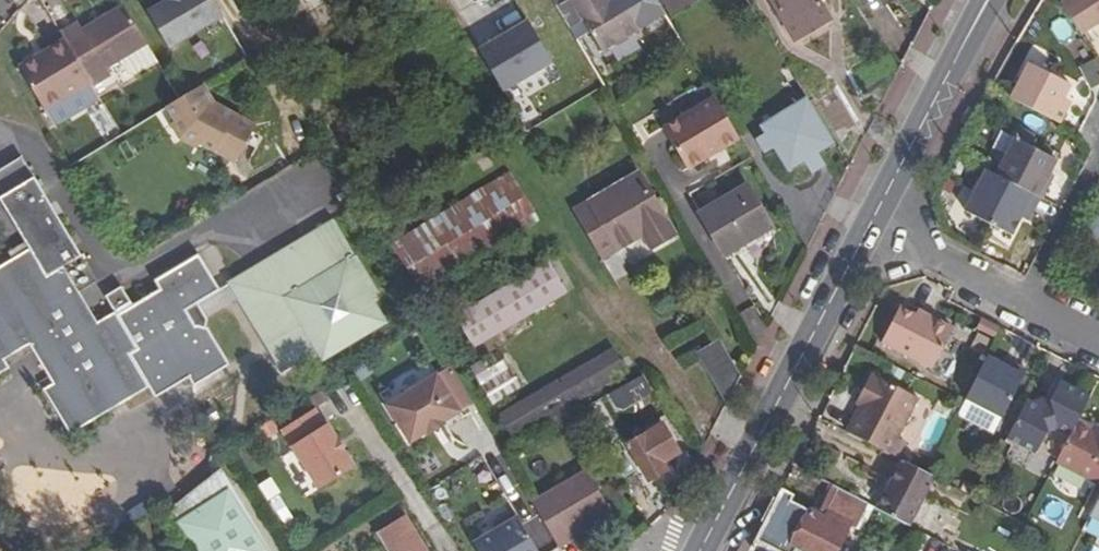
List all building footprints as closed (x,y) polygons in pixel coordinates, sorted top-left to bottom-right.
[(211,0),(170,0),(147,13),(168,48),(221,17),(211,0)] [(555,8),(568,30),(581,22),(601,55),(638,32),(618,0),(608,6),(605,0),(568,0),(569,1),(555,8)] [(667,14),(693,0),(659,0),(667,14)] [(794,40),(829,19),(818,0),(771,0),(794,40)] [(1098,24),(1098,0),(1070,0),(1060,6),(1079,36),(1098,24)] [(66,46),(89,85),(107,74),(103,68),(116,60),(143,44),(121,6),(80,29),(76,22),(58,33),(66,46)] [(1060,6),(1057,7),(1076,37),(1079,36),(1060,6)] [(495,94),(551,61),(524,17),(469,50),(495,94)] [(143,44),(116,60),(124,73),(132,75),(154,61),(143,44)] [(91,88),(89,85),(66,46),(21,72),(46,115),(91,88)] [(1098,79),(1098,66),(1095,57),(1077,65),(1086,85),(1098,79)] [(1029,68),(1010,104),(1060,128),(1068,111),(1061,107),(1069,88),(1029,68)] [(212,103),(201,85),(177,99),(164,106),(172,121),(168,124),(176,139),(194,149),(197,144),(232,164),(254,124),(234,114),(232,118),(220,112),(221,108),(212,103)] [(820,161),(816,153),(831,145),(806,96),(752,124),(781,181),(820,161)] [(739,140),(714,97),(663,128),(688,171),(739,140)] [(232,118),(234,114),(221,108),(220,112),(232,118)] [(1010,148),(995,179),(1037,201),(1041,203),(1049,185),(1045,183),(1055,162),(1028,149),(1032,140),(1018,133),(1011,148),(1010,148)] [(188,380),(194,389),(231,367),(208,330),(205,330),(194,330),(190,328),(182,315),(196,307),(221,292),(198,256),(154,282),(159,290),(131,307),(119,289),(104,298),(113,313),(96,323),(78,293),(95,283),(19,158),(0,170),(0,202),(28,249),(0,266),(0,374),(9,368),(4,360),(29,345),(53,387),(43,392),(70,435),(147,387),(155,400),(188,380)] [(639,174),(573,212),(601,259),(643,236),(651,249),(675,234),(639,174)] [(1037,201),(995,179),(985,175),(964,216),(1009,238),(1020,218),(1023,212),(1030,215),(1037,201)] [(506,176),(393,244),(422,291),(535,223),(506,176)] [(745,185),(698,213),(725,257),(772,228),(745,185)] [(1027,221),(1030,215),(1023,212),(1020,218),(1027,221)] [(328,222),(224,279),(278,378),(382,322),(328,222)] [(506,286),(525,319),(568,294),(549,262),(506,286)] [(525,319),(506,286),(454,317),(473,349),(525,319)] [(205,322),(196,307),(182,315),(190,328),(194,330),(205,330),(205,322)] [(927,325),(914,318),(913,320),(897,312),(880,347),(932,373),(952,333),(929,321),(927,325)] [(927,325),(929,321),(916,315),(914,318),(927,325)] [(999,330),(981,321),(976,331),(993,340),(999,330)] [(696,355),(727,404),(741,376),(719,341),(696,355)] [(503,344),(470,364),(495,405),(528,385),(503,344)] [(562,380),(575,403),(624,373),(610,351),(562,380)] [(989,360),(988,360),(967,400),(972,403),(1001,418),(1002,419),(1019,387),(1026,374),(1010,365),(1008,370),(1007,370),(989,360)] [(358,382),(370,374),(365,365),(352,373),(358,382)] [(436,375),(386,405),(409,442),(426,432),(428,435),(445,425),(443,422),(459,412),(436,375)] [(866,395),(846,435),(896,461),(905,445),(897,441),(916,401),(869,377),(862,393),(866,395)] [(575,403),(562,380),(502,416),(516,439),(575,403)] [(1077,425),(1090,400),(1060,384),(1050,403),(1050,409),(1039,411),(1035,409),(1026,405),(1007,441),(1035,455),(1047,434),(1051,432),(1058,430),(1071,437),(1077,425)] [(645,434),(627,446),(650,481),(670,467),(665,459),(682,448),(665,421),(660,424),(642,398),(627,408),(645,434)] [(991,435),(1001,418),(972,403),(967,400),(964,405),(958,417),(991,435)] [(325,425),(318,412),(309,418),(307,415),(283,429),(318,487),(355,465),(329,423),(325,425)] [(1064,451),(1056,466),(1085,481),(1098,489),(1098,436),(1077,425),(1071,437),(1064,451)] [(927,477),(901,463),(877,513),(907,528),(931,479),(927,477)] [(159,510),(189,550),(271,550),(213,472),(159,510)] [(585,472),(531,504),(558,549),(573,540),(569,535),(609,511),(585,472)] [(835,491),(823,515),(827,517),(822,526),(805,516),(787,549),(791,550),(840,550),(836,549),(845,533),(850,535),(866,507),(835,491)] [(1090,520),(1098,525),(1098,502),(1090,520)] [(866,507),(850,535),(858,539),(874,511),(866,507)] [(376,534),(386,550),(426,550),(404,516),(376,534)] [(517,517),(472,544),(476,550),(537,550),(517,517)]
